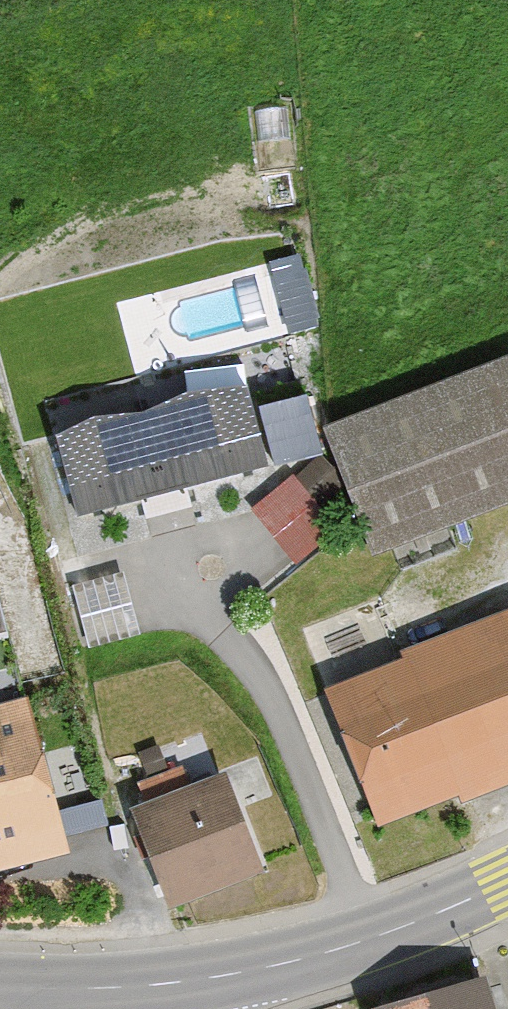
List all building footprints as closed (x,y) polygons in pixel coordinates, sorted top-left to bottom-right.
[(287,319),(315,313),(305,258),(276,264),(287,319)] [(329,429),(367,541),(507,496),(507,362),(329,429)] [(243,383),(46,429),(66,515),(267,467),(243,383)] [(272,457),(321,446),(307,384),(258,395),(272,457)] [(291,465),(249,499),(294,554),(336,519),(291,465)] [(321,692),(376,825),(507,779),(507,617),(321,692)] [(64,861),(24,705),(0,711),(0,877),(64,861)] [(231,775),(128,807),(162,904),(261,874),(231,775)] [(371,1008),(505,1008),(495,975),(371,1008)]
